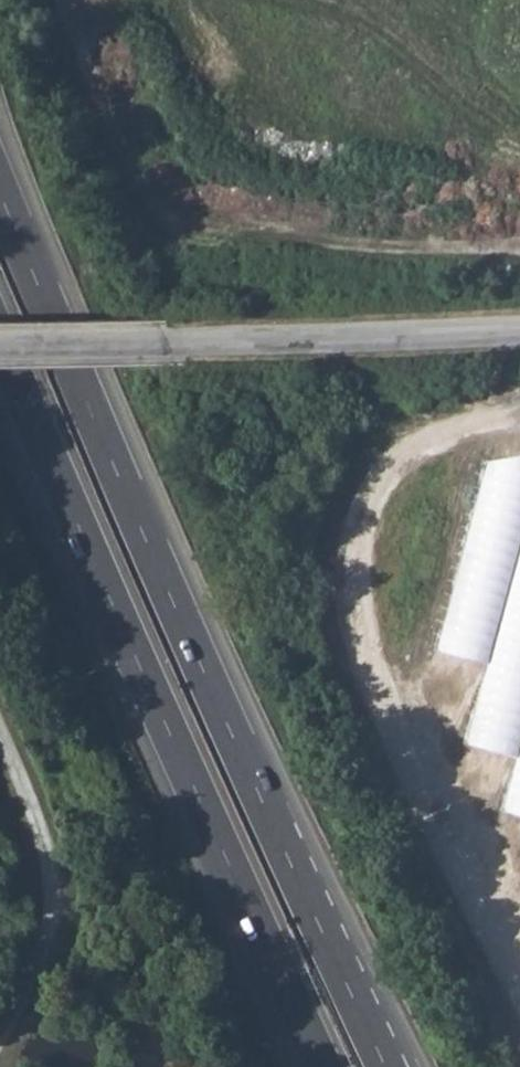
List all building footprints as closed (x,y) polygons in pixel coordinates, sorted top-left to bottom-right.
[(488,461),(437,648),(489,662),(467,742),(518,756),(504,809),(519,814),(519,454),(488,461)]
